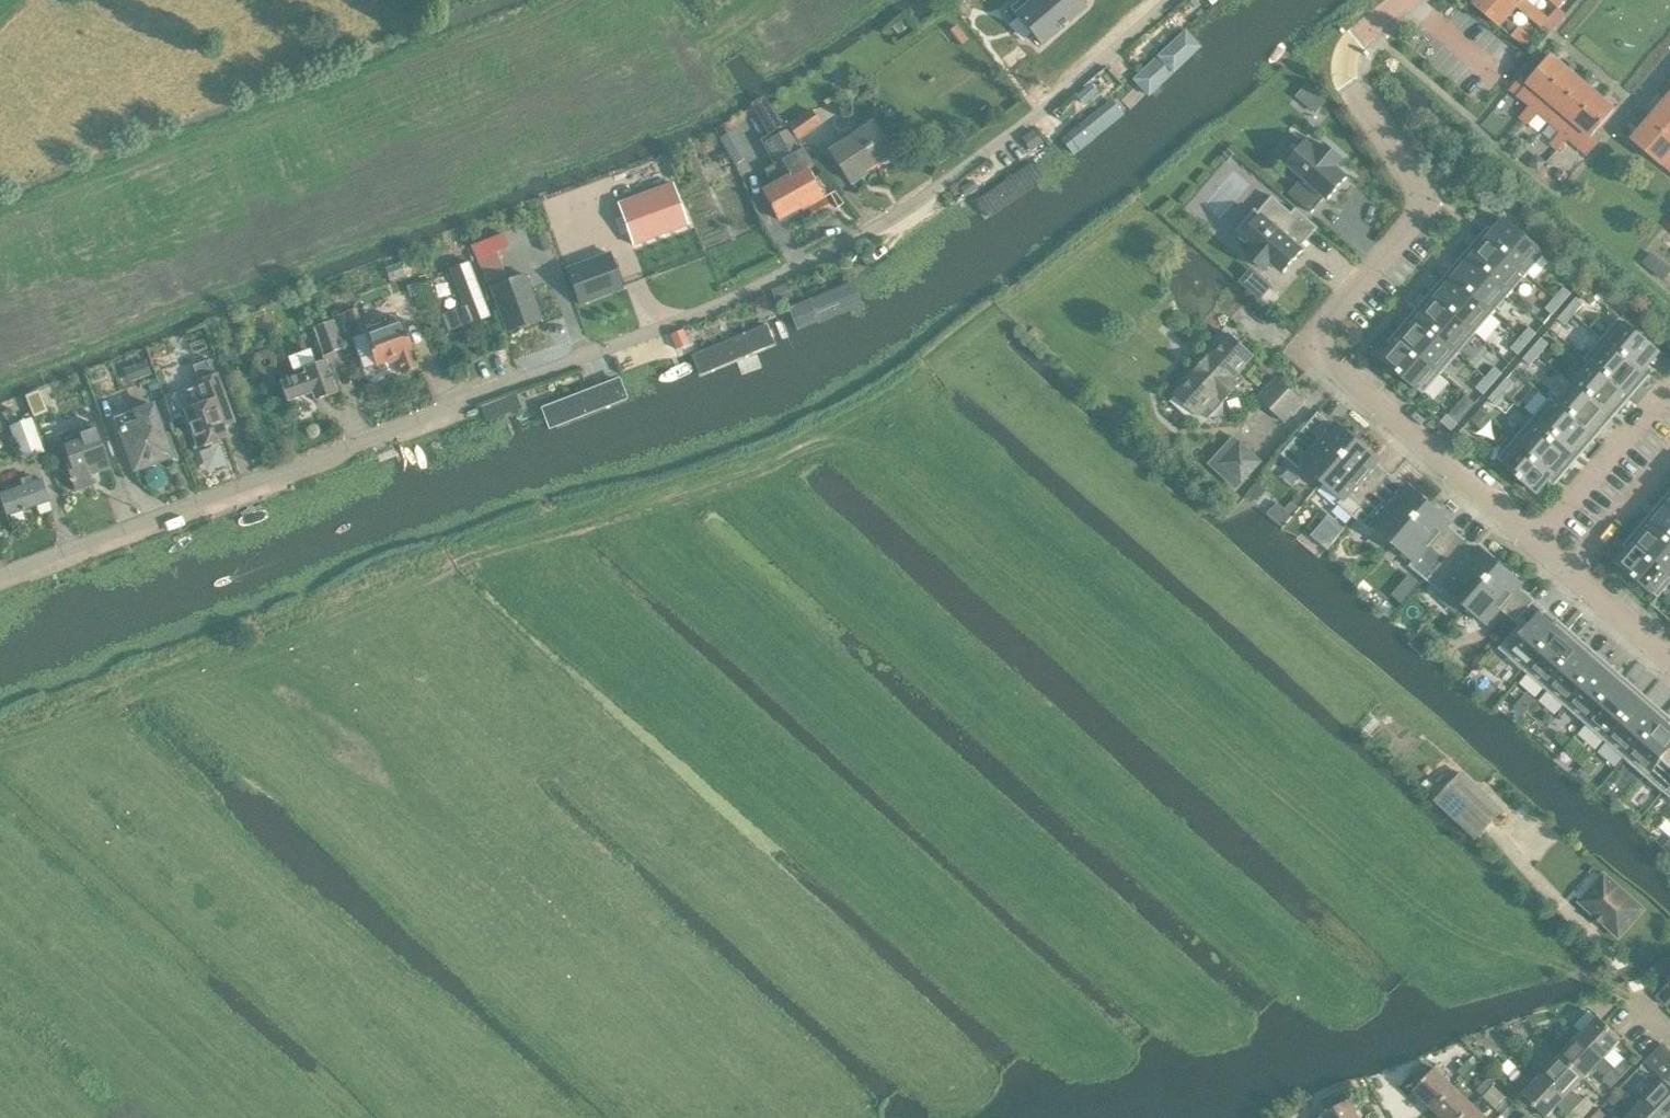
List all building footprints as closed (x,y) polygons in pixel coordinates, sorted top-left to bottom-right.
[(1010,7),(1041,44),(1084,7),(1078,0),(1018,0),(1010,7)] [(1517,6),(1518,5),(1512,0),(1479,0),(1476,4),(1501,25),(1517,6)] [(1518,5),(1517,6),(1542,27),(1550,18),(1528,0),(1512,0),(1518,5)] [(1543,27),(1550,33),(1557,24),(1550,18),(1543,27)] [(1521,28),(1513,37),(1525,46),(1533,37),(1521,28)] [(1188,30),(1134,79),(1155,99),(1206,47),(1188,30)] [(1521,77),(1511,89),(1530,106),(1533,103),(1536,105),(1567,69),(1552,56),(1529,83),(1522,77),(1521,77)] [(1530,106),(1520,118),(1528,124),(1538,112),(1549,122),(1583,83),(1567,69),(1536,105),(1533,103),(1530,106)] [(1583,83),(1549,122),(1561,132),(1551,144),(1559,150),(1569,138),(1571,135),(1567,132),(1599,96),(1583,83)] [(1077,96),(1084,104),(1096,93),(1090,85),(1077,96)] [(1599,96),(1567,132),(1571,135),(1569,138),(1588,155),(1599,143),(1591,136),(1614,109),(1599,96)] [(1113,97),(1058,140),(1072,157),(1125,114),(1113,97)] [(1668,100),(1651,119),(1669,136),(1669,101),(1668,100)] [(770,106),(756,113),(770,140),(765,142),(776,162),(782,159),(791,174),(762,190),(780,221),(784,219),(785,222),(797,215),(795,211),(801,208),(803,211),(824,199),(807,168),(814,164),(802,148),(788,130),(770,106)] [(799,138),(820,124),(811,110),(789,125),(799,138)] [(1651,119),(1634,139),(1669,170),(1669,136),(1651,119)] [(873,123),(830,151),(850,182),(867,171),(867,172),(894,154),(873,123)] [(1305,141),(1286,165),(1302,179),(1290,194),(1312,212),(1324,198),(1329,202),(1350,176),(1338,167),(1345,159),(1326,143),(1318,152),(1305,141)] [(1547,162),(1537,155),(1529,164),(1539,172),(1547,162)] [(1033,162),(971,204),(986,225),(1046,180),(1033,162)] [(1554,175),(1564,183),(1570,176),(1561,168),(1554,175)] [(618,203),(634,245),(687,225),(672,184),(618,203)] [(1272,262),(1284,272),(1303,251),(1300,249),(1319,227),(1297,208),(1292,213),(1273,196),(1258,214),(1262,217),(1244,237),(1256,248),(1249,256),(1265,270),(1272,262)] [(1528,274),(1545,254),(1506,219),(1488,239),(1528,274)] [(1510,294),(1528,274),(1488,239),(1482,234),(1471,247),(1475,251),(1470,258),(1469,258),(1510,294)] [(567,269),(580,303),(623,288),(610,253),(567,269)] [(1493,314),(1510,294),(1469,258),(1470,258),(1465,254),(1454,267),(1458,271),(1452,277),(1452,278),(1493,314)] [(1662,279),(1669,269),(1669,268),(1659,259),(1650,270),(1662,279)] [(490,317),(469,262),(449,269),(464,307),(442,316),(448,332),(470,323),(470,325),(490,317)] [(1476,334),(1493,314),(1452,278),(1452,277),(1448,274),(1436,287),(1441,291),(1435,297),(1435,298),(1476,334)] [(1254,275),(1245,286),(1258,297),(1266,286),(1254,275)] [(524,276),(493,288),(508,329),(539,318),(524,276)] [(855,283),(787,310),(797,334),(865,306),(855,283)] [(1571,293),(1564,287),(1555,298),(1562,304),(1571,293)] [(1459,353),(1476,334),(1435,298),(1435,297),(1431,293),(1419,307),(1423,310),(1417,318),(1459,353)] [(1555,298),(1546,308),(1553,315),(1562,304),(1555,298)] [(1574,315),(1584,304),(1577,298),(1567,309),(1574,315)] [(1565,325),(1574,315),(1567,309),(1558,319),(1565,325)] [(1440,374),(1459,353),(1417,318),(1411,325),(1406,321),(1395,335),(1401,340),(1440,374)] [(1659,352),(1620,318),(1602,339),(1641,374),(1642,372),(1659,352)] [(402,319),(365,332),(365,334),(377,366),(390,361),(391,362),(399,359),(404,373),(418,368),(414,354),(415,354),(402,319)] [(344,348),(342,342),(334,320),(313,327),(324,356),(344,348)] [(768,325),(691,355),(700,377),(777,346),(768,325)] [(1537,333),(1530,327),(1520,338),(1528,344),(1537,333)] [(1230,334),(1175,393),(1200,416),(1201,414),(1208,420),(1227,399),(1240,385),(1240,384),(1234,379),(1239,373),(1254,356),(1230,334)] [(1540,355),(1549,344),(1542,337),(1533,348),(1540,355)] [(1520,338),(1511,348),(1518,355),(1528,344),(1520,338)] [(1641,374),(1602,339),(1585,358),(1626,394),(1627,394),(1632,387),(1637,391),(1648,377),(1642,372),(1641,374)] [(1383,360),(1423,394),(1440,374),(1401,340),(1383,360)] [(1523,359),(1531,365),(1540,355),(1533,348),(1523,359)] [(305,373),(281,381),(288,402),(313,393),(315,400),(339,392),(327,359),(316,363),(311,349),(288,358),(293,371),(303,368),(305,373)] [(1585,358),(1567,378),(1609,414),(1609,413),(1615,407),(1620,411),(1631,397),(1627,394),(1626,394),(1585,358)] [(206,403),(185,410),(198,447),(201,445),(205,447),(212,444),(213,441),(228,436),(225,426),(235,422),(217,375),(211,359),(193,366),(199,381),(198,382),(206,403)] [(146,363),(123,372),(129,385),(152,377),(146,363)] [(1495,367),(1486,377),(1493,384),(1502,373),(1495,367)] [(1258,397),(1286,423),(1305,403),(1278,376),(1258,397)] [(632,402),(623,377),(546,405),(555,429),(632,402)] [(1486,377),(1477,388),(1484,394),(1493,384),(1486,377)] [(1505,394),(1515,383),(1508,377),(1498,388),(1505,394)] [(1609,414),(1567,378),(1550,398),(1591,434),(1592,433),(1598,427),(1602,430),(1614,417),(1609,413),(1609,414)] [(379,381),(366,386),(371,400),(384,395),(379,381)] [(1489,399),(1496,405),(1505,394),(1498,388),(1489,399)] [(1592,433),(1591,434),(1550,398),(1533,418),(1574,454),(1581,447),(1585,450),(1597,437),(1592,433)] [(172,457),(163,433),(153,405),(136,412),(140,422),(120,430),(136,470),(141,468),(142,471),(154,466),(153,464),(172,457)] [(1318,413),(1282,455),(1299,470),(1303,465),(1322,482),(1323,481),(1357,442),(1355,440),(1337,424),(1334,427),(1318,413)] [(1459,424),(1448,414),(1441,421),(1452,431),(1459,424)] [(10,425),(10,426),(23,460),(45,452),(32,418),(10,425)] [(1533,418),(1516,438),(1556,472),(1555,473),(1561,478),(1572,465),(1568,461),(1574,454),(1533,418)] [(91,476),(112,468),(96,424),(78,431),(82,440),(65,446),(70,459),(65,461),(76,492),(95,486),(91,476)] [(1468,444),(1474,437),(1463,428),(1457,435),(1468,444)] [(1516,438),(1498,458),(1538,493),(1555,473),(1556,472),(1516,438)] [(1241,440),(1220,463),(1243,484),(1264,461),(1241,440)] [(1323,481),(1322,482),(1323,483),(1343,501),(1344,499),(1359,512),(1353,518),(1354,519),(1391,476),(1376,463),(1378,460),(1357,442),(1323,481)] [(42,479),(33,482),(31,476),(19,480),(21,486),(0,493),(8,515),(50,501),(42,479)] [(1391,476),(1354,519),(1370,532),(1374,527),(1394,545),(1429,504),(1408,486),(1406,489),(1391,476)] [(1669,501),(1669,500),(1665,497),(1654,510),(1658,514),(1652,521),(1669,537),(1669,502),(1669,501)] [(1429,504),(1394,545),(1415,562),(1428,547),(1443,560),(1426,580),(1463,537),(1448,524),(1450,522),(1429,504)] [(1630,538),(1636,543),(1636,542),(1669,571),(1669,537),(1652,521),(1646,528),(1641,525),(1630,538)] [(1463,537),(1426,580),(1442,594),(1446,589),(1466,606),(1501,566),(1480,548),(1478,551),(1463,537)] [(1618,563),(1658,597),(1669,584),(1669,571),(1636,542),(1636,543),(1618,563)] [(1501,566),(1466,606),(1487,624),(1500,608),(1517,622),(1536,600),(1520,586),(1522,584),(1501,566)] [(1519,625),(1499,649),(1526,672),(1566,627),(1565,626),(1560,632),(1541,616),(1546,610),(1536,600),(1517,622),(1519,625)] [(1566,627),(1526,672),(1529,675),(1546,690),(1586,644),(1585,643),(1580,649),(1573,643),(1578,637),(1566,627)] [(1586,644),(1546,690),(1563,704),(1566,707),(1600,667),(1600,666),(1593,661),(1598,655),(1586,644)] [(1600,667),(1566,707),(1568,709),(1586,724),(1620,684),(1619,684),(1613,678),(1618,672),(1605,660),(1600,666),(1600,667)] [(1524,681),(1529,675),(1526,672),(1521,678),(1524,681)] [(1620,684),(1586,724),(1602,739),(1605,741),(1640,702),(1633,695),(1638,689),(1625,678),(1619,684),(1620,684)] [(1640,702),(1605,741),(1608,744),(1625,759),(1660,719),(1661,719),(1666,713),(1653,702),(1647,708),(1640,702)] [(1560,713),(1566,707),(1563,704),(1557,711),(1560,713)] [(1563,715),(1568,709),(1566,707),(1560,713),(1563,715)] [(1625,759),(1644,775),(1659,788),(1669,775),(1669,766),(1661,758),(1669,747),(1669,728),(1661,719),(1660,719),(1625,759)] [(1600,747),(1605,741),(1602,739),(1597,745),(1600,747)] [(1603,750),(1608,744),(1605,741),(1600,747),(1603,750)] [(1661,758),(1669,766),(1669,747),(1661,758)] [(1435,801),(1476,840),(1504,810),(1463,771),(1435,801)] [(1659,788),(1663,792),(1666,794),(1669,790),(1669,775),(1659,788)] [(1605,924),(1620,937),(1644,909),(1605,875),(1581,902),(1596,915),(1595,916),(1604,924),(1605,924)] [(1604,1058),(1622,1039),(1599,1016),(1580,1036),(1604,1058)] [(1614,1068),(1604,1058),(1580,1036),(1561,1055),(1585,1078),(1596,1067),(1606,1076),(1603,1080),(1612,1088),(1622,1077),(1614,1068)] [(1646,1062),(1655,1070),(1669,1055),(1669,1050),(1663,1043),(1646,1062)] [(1574,1089),(1585,1078),(1561,1055),(1543,1074),(1585,1115),(1595,1105),(1587,1097),(1584,1099),(1574,1089)] [(1655,1070),(1663,1079),(1669,1072),(1669,1055),(1655,1070)] [(1614,1068),(1622,1077),(1633,1066),(1624,1058),(1614,1068)] [(1464,1078),(1476,1067),(1469,1060),(1458,1071),(1464,1078)] [(1434,1110),(1455,1087),(1436,1069),(1414,1091),(1434,1110)] [(1627,1081),(1635,1089),(1646,1078),(1637,1070),(1627,1081)] [(1585,1115),(1543,1074),(1523,1095),(1547,1117),(1558,1106),(1569,1116),(1567,1117),(1582,1117),(1585,1115)] [(1484,1096),(1487,1093),(1495,1085),(1488,1079),(1477,1090),(1484,1096)] [(1635,1089),(1646,1099),(1666,1117),(1669,1117),(1669,1085),(1665,1079),(1664,1080),(1653,1092),(1642,1082),(1635,1089)] [(1628,1097),(1635,1089),(1627,1081),(1616,1092),(1625,1100),(1628,1097)] [(1461,1093),(1455,1087),(1434,1110),(1443,1117),(1464,1117),(1475,1106),(1461,1093)] [(1628,1117),(1666,1117),(1646,1099),(1635,1089),(1628,1097),(1638,1107),(1628,1117)] [(1513,1103),(1507,1097),(1496,1108),(1503,1114),(1513,1103)] [(1349,1100),(1323,1116),(1324,1117),(1360,1117),(1349,1100)] [(1475,1106),(1464,1117),(1488,1117),(1475,1106)] [(1591,1117),(1608,1117),(1600,1109),(1591,1117)]
